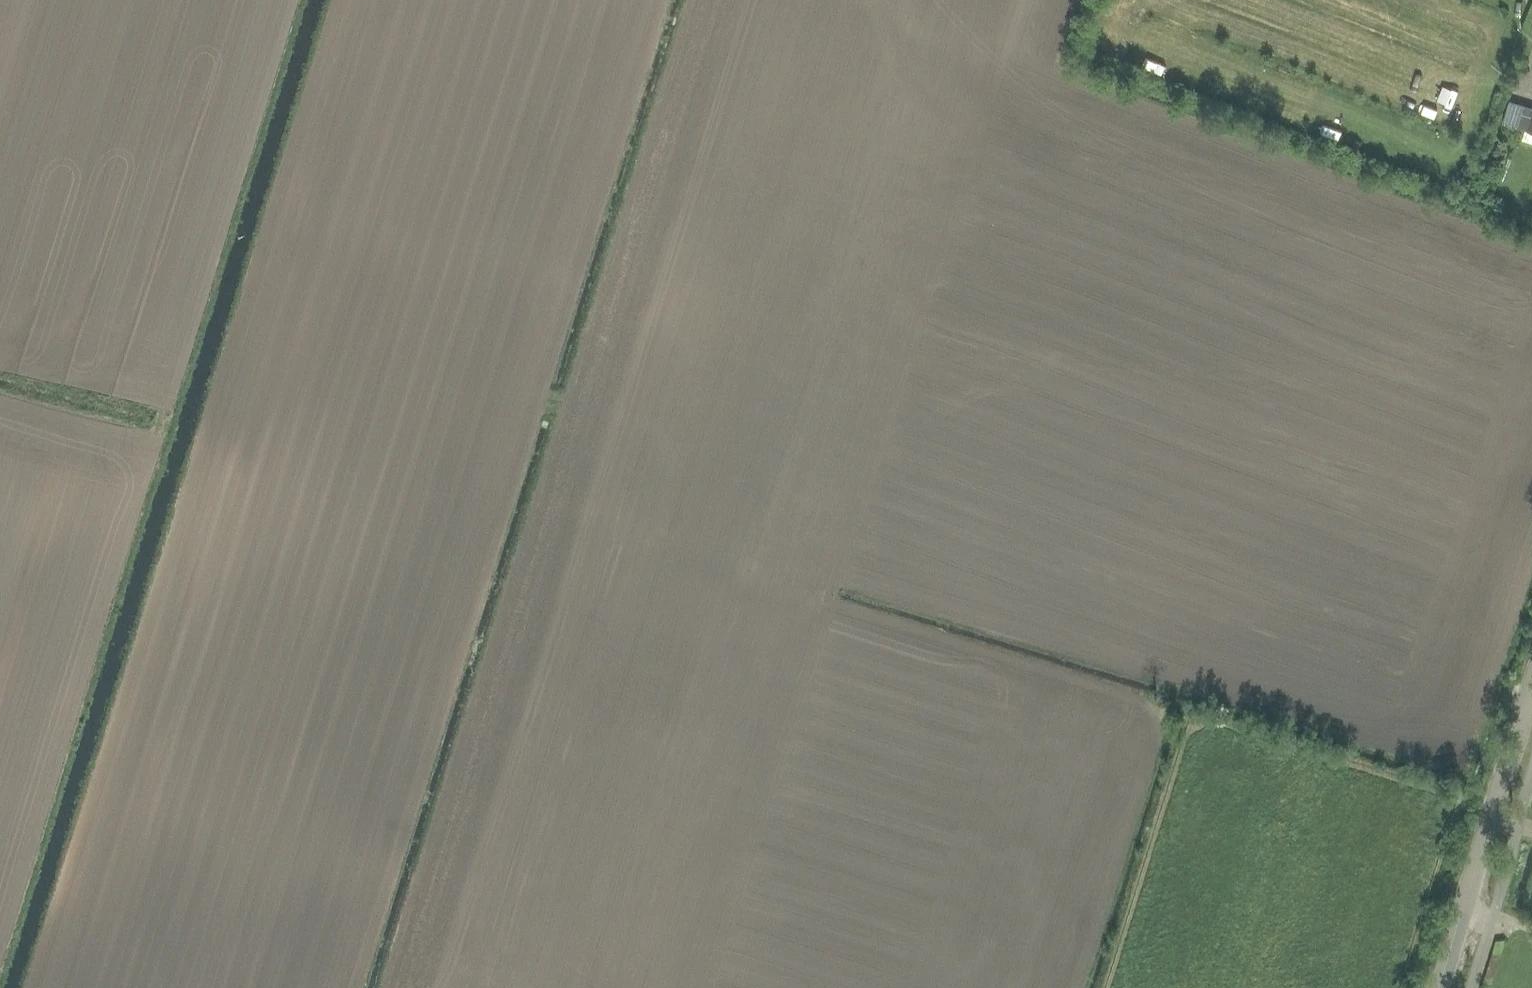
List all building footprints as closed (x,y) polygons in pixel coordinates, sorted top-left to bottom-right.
[(1509,101),(1502,124),(1531,133),(1531,108),(1509,101)]
